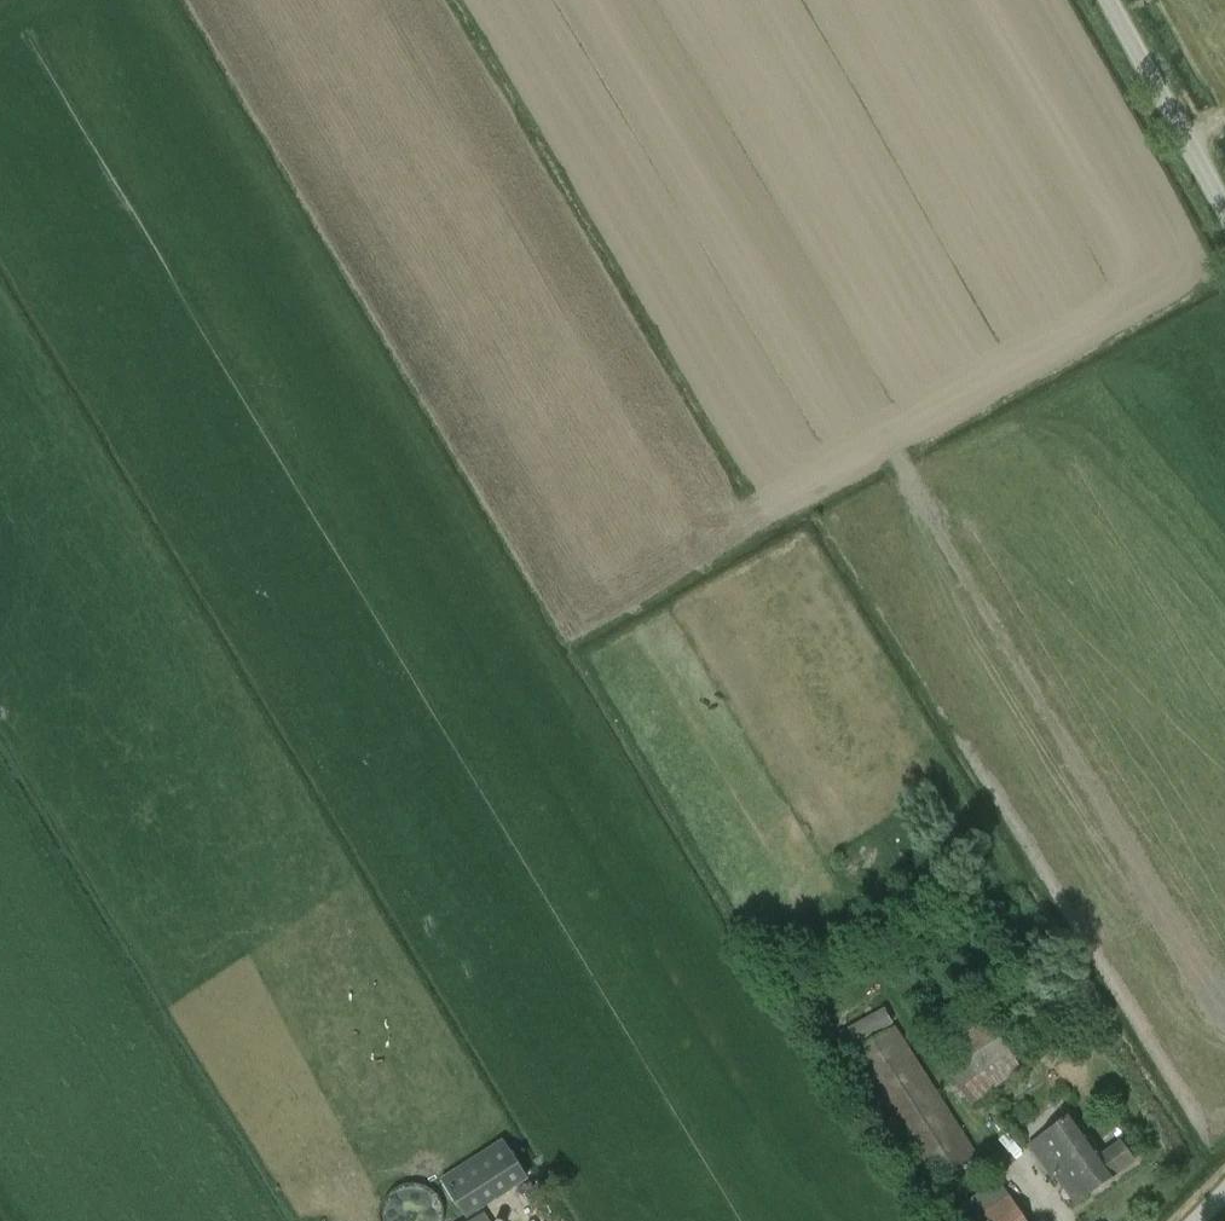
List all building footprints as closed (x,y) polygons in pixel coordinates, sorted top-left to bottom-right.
[(954,1038),(963,1050),(942,1065),(949,1072),(948,1073),(972,1108),(1023,1071),(1000,1037),(1001,1037),(983,1010),(959,1026),(962,1030),(955,1035),(956,1037),(954,1038)] [(977,1154),(895,1026),(890,1029),(849,1055),(850,1056),(932,1183),(977,1154)] [(1101,1156),(1071,1115),(1028,1146),(1053,1179),(1066,1169),(1085,1197),(1133,1162),(1120,1143),(1101,1156)] [(468,1220),(529,1181),(503,1139),(441,1178),(468,1220)] [(1009,1195),(1008,1195),(996,1179),(946,1213),(951,1220),(1027,1220),(1009,1195)] [(444,1216),(442,1205),(436,1196),(428,1188),(417,1184),(406,1185),(396,1188),(387,1196),(382,1205),(380,1216),(381,1220),(443,1220),(444,1216)]
